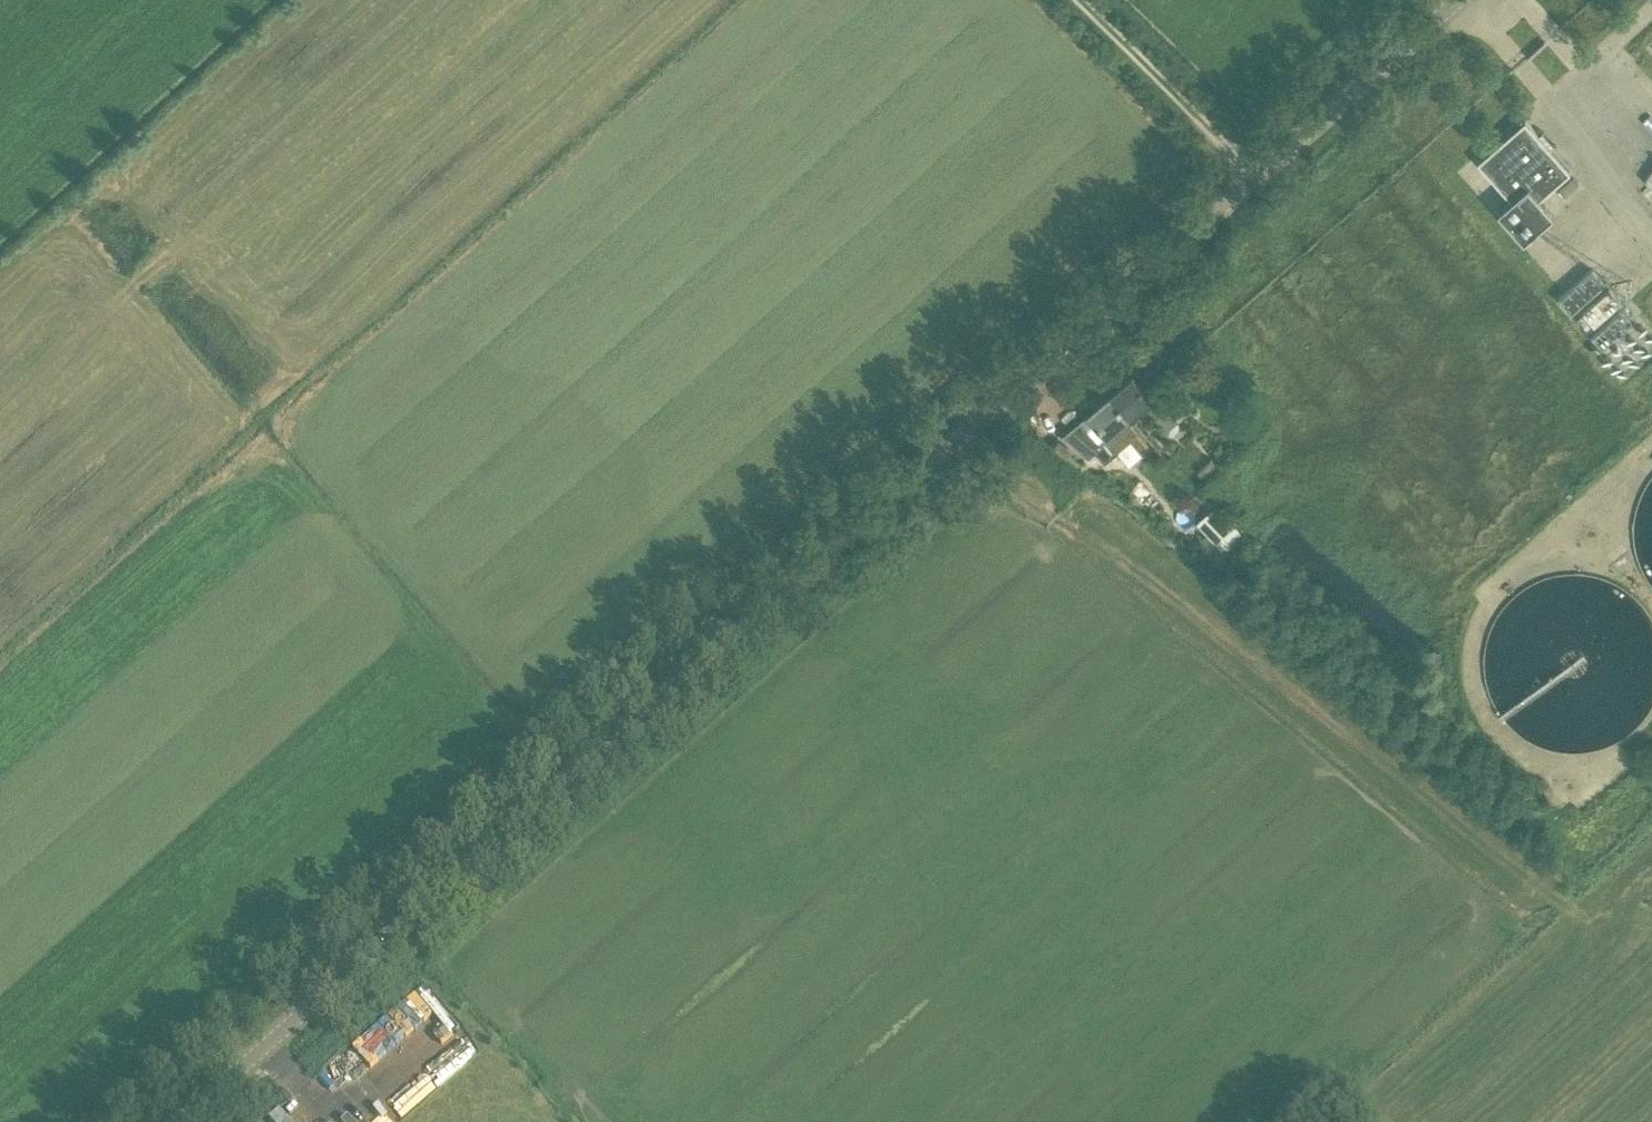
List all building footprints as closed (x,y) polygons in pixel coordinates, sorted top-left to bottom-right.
[(1539,134),(1526,119),(1478,161),(1512,199),(1499,211),(1525,240),(1554,214),(1540,198),(1571,171),(1551,148),(1555,145),(1543,131),(1539,134)] [(1646,180),(1650,184),(1642,191),(1651,200),(1651,199),(1651,170),(1646,180)] [(1571,312),(1605,282),(1592,268),(1558,297),(1571,312)] [(1595,325),(1621,301),(1610,288),(1583,311),(1595,325)] [(1603,348),(1636,318),(1624,305),(1591,334),(1603,348)] [(1130,415),(1152,397),(1134,375),(1112,394),(1130,415)] [(1089,413),(1119,448),(1130,439),(1137,433),(1139,432),(1127,418),(1130,415),(1112,394),(1089,413)] [(1173,436),(1183,427),(1177,419),(1185,413),(1175,401),(1157,416),(1168,428),(1167,429),(1173,436)] [(1105,460),(1119,448),(1088,413),(1064,434),(1089,454),(1095,449),(1105,460)] [(1137,433),(1130,439),(1142,453),(1149,447),(1137,433)] [(1204,478),(1218,464),(1211,458),(1198,471),(1204,478)] [(1215,505),(1197,522),(1208,533),(1219,545),(1220,546),(1224,542),(1228,546),(1241,533),(1215,505)]
